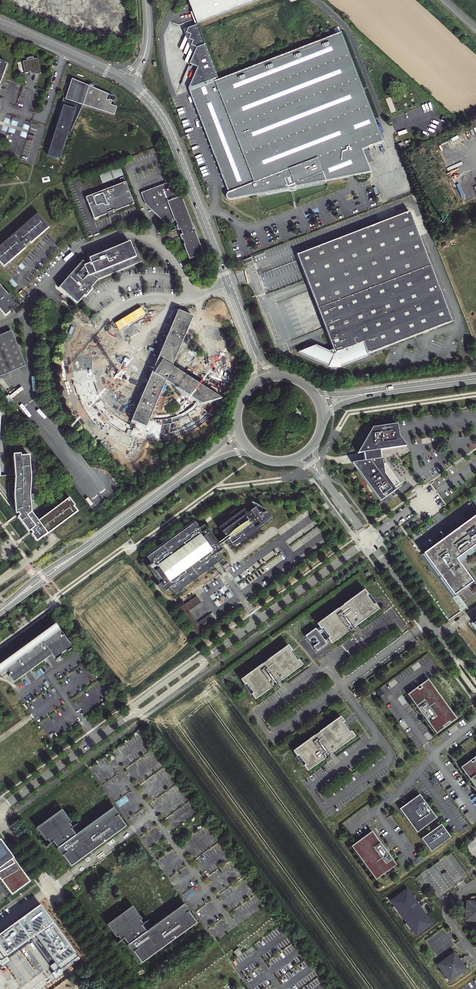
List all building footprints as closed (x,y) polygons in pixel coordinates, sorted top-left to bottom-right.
[(226,182),(230,193),(229,193),(228,194),(228,195),(228,197),(228,199),(230,200),(231,200),(232,200),(291,189),(292,190),(295,190),(297,189),(298,187),(372,173),(363,150),(384,142),(340,30),(218,78),(197,23),(165,33),(165,39),(170,39),(170,44),(175,44),(175,49),(181,49),(180,66),(189,67),(189,90),(226,182)] [(27,57),(22,58),(25,70),(30,68),(30,70),(35,71),(33,77),(37,79),(40,70),(41,69),(38,54),(33,55),(33,54),(31,53),(30,53),(28,54),(26,55),(27,57)] [(87,89),(70,83),(65,97),(79,102),(79,101),(83,103),(82,105),(113,115),(116,107),(110,105),(111,101),(106,99),(107,95),(93,88),(94,85),(89,83),(87,89)] [(79,102),(65,97),(65,98),(63,97),(56,122),(57,122),(47,154),(60,159),(68,133),(69,133),(82,105),(83,103),(79,101),(79,102)] [(99,175),(102,184),(123,176),(120,167),(99,175)] [(121,184),(86,198),(94,219),(107,214),(108,217),(116,214),(115,211),(134,204),(124,177),(119,179),(121,184)] [(153,212),(157,215),(167,225),(176,222),(178,226),(177,226),(179,231),(182,230),(183,235),(181,236),(183,240),(184,240),(186,245),(185,245),(190,260),(204,255),(196,235),(197,235),(194,227),(182,197),(176,200),(170,184),(142,194),(146,205),(150,204),(153,212)] [(3,267),(10,261),(8,258),(10,256),(12,259),(25,248),(22,246),(24,244),(23,242),(24,242),(26,245),(29,242),(30,243),(49,227),(37,214),(0,246),(0,263),(3,267)] [(369,356),(368,355),(392,345),(452,321),(409,214),(298,257),(306,278),(334,351),(330,352),(316,346),(298,353),(330,367),(340,367),(369,356)] [(82,261),(59,288),(69,296),(77,303),(84,295),(85,297),(90,291),(89,290),(97,280),(116,272),(120,270),(120,271),(141,263),(135,248),(132,249),(130,243),(89,259),(90,263),(87,265),(82,261)] [(9,315),(14,310),(14,311),(16,309),(15,309),(20,304),(15,299),(17,297),(12,292),(11,294),(0,282),(0,305),(9,315)] [(140,399),(143,400),(132,424),(138,426),(133,438),(137,439),(144,441),(152,442),(159,442),(163,442),(171,441),(179,440),(186,437),(193,434),(200,430),(206,426),(212,420),(217,415),(221,408),(225,402),(228,395),(230,391),(231,387),(175,364),(194,319),(179,314),(157,365),(149,385),(140,399)] [(0,335),(0,376),(29,364),(15,329),(0,335)] [(364,461),(353,462),(380,501),(393,491),(402,484),(386,462),(383,463),(380,450),(387,449),(406,445),(399,435),(397,423),(383,426),(373,427),(357,453),(363,452),(364,461)] [(16,515),(30,532),(36,542),(48,533),(77,512),(74,506),(75,505),(69,497),(38,521),(31,512),(30,495),(34,478),(28,457),(20,457),(20,455),(13,456),(14,475),(15,483),(16,495),(15,503),(9,496),(8,483),(0,484),(0,482),(0,494),(16,515)] [(0,476),(0,482),(0,484),(8,483),(15,483),(14,475),(0,476)] [(195,522),(146,558),(151,564),(147,567),(150,571),(151,570),(152,572),(151,573),(165,592),(169,589),(173,595),(214,565),(217,569),(221,566),(218,562),(222,559),(218,553),(222,550),(219,546),(227,540),(235,550),(262,531),(259,528),(272,519),(266,511),(260,506),(251,503),(255,508),(249,512),(246,508),(218,528),(225,538),(217,544),(204,525),(200,528),(195,522)] [(423,555),(454,596),(472,582),(458,563),(460,561),(461,562),(467,558),(466,557),(468,555),(469,557),(475,552),(474,551),(475,549),(475,515),(423,555)] [(363,591),(327,618),(319,624),(332,642),(347,631),(348,632),(353,629),(353,627),(376,610),(363,591)] [(189,611),(202,602),(198,597),(197,596),(178,610),(191,628),(198,623),(189,611)] [(198,623),(203,630),(215,621),(210,614),(198,623)] [(203,630),(198,623),(191,628),(196,635),(203,630)] [(0,664),(0,673),(1,674),(7,670),(10,674),(8,675),(13,682),(52,654),(56,660),(61,656),(61,654),(66,651),(67,652),(72,648),(63,635),(62,636),(59,632),(60,631),(55,624),(0,664)] [(317,633),(315,628),(305,636),(316,652),(321,648),(326,645),(320,636),(317,633)] [(300,666),(287,647),(243,679),(256,698),(271,687),(272,688),(277,684),(276,683),(300,666)] [(419,686),(411,692),(420,705),(438,730),(457,716),(430,678),(422,684),(423,686),(421,688),(419,686)] [(353,737),(339,719),(295,751),(308,769),(323,758),(324,760),(329,756),(329,755),(353,737)] [(464,765),(475,781),(475,759),(474,761),(472,759),(464,765)] [(421,798),(402,812),(420,836),(440,821),(431,809),(429,809),(421,798)] [(71,866),(127,826),(114,807),(76,834),(70,823),(71,822),(62,809),(36,828),(48,846),(53,841),(71,866)] [(424,842),(434,855),(454,840),(448,833),(447,834),(443,828),(424,842)] [(372,831),(353,845),(376,877),(395,863),(388,853),(372,831)] [(0,840),(0,878),(12,895),(31,881),(0,840)] [(391,901),(416,935),(420,932),(419,930),(429,923),(426,918),(427,917),(426,916),(419,906),(416,902),(407,890),(391,901)] [(475,902),(475,896),(473,896),(470,897),(469,899),(468,900),(468,905),(466,905),(466,913),(467,913),(467,919),(472,919),(472,921),(475,921),(475,902)] [(141,963),(196,923),(188,912),(189,911),(183,904),(146,931),(141,925),(143,924),(131,908),(109,925),(120,941),(123,939),(128,945),(127,945),(132,953),(133,952),(141,963)] [(0,934),(0,959),(1,961),(35,936),(60,968),(78,956),(42,905),(0,934)] [(438,965),(450,981),(466,969),(463,966),(458,958),(454,953),(438,965)]
